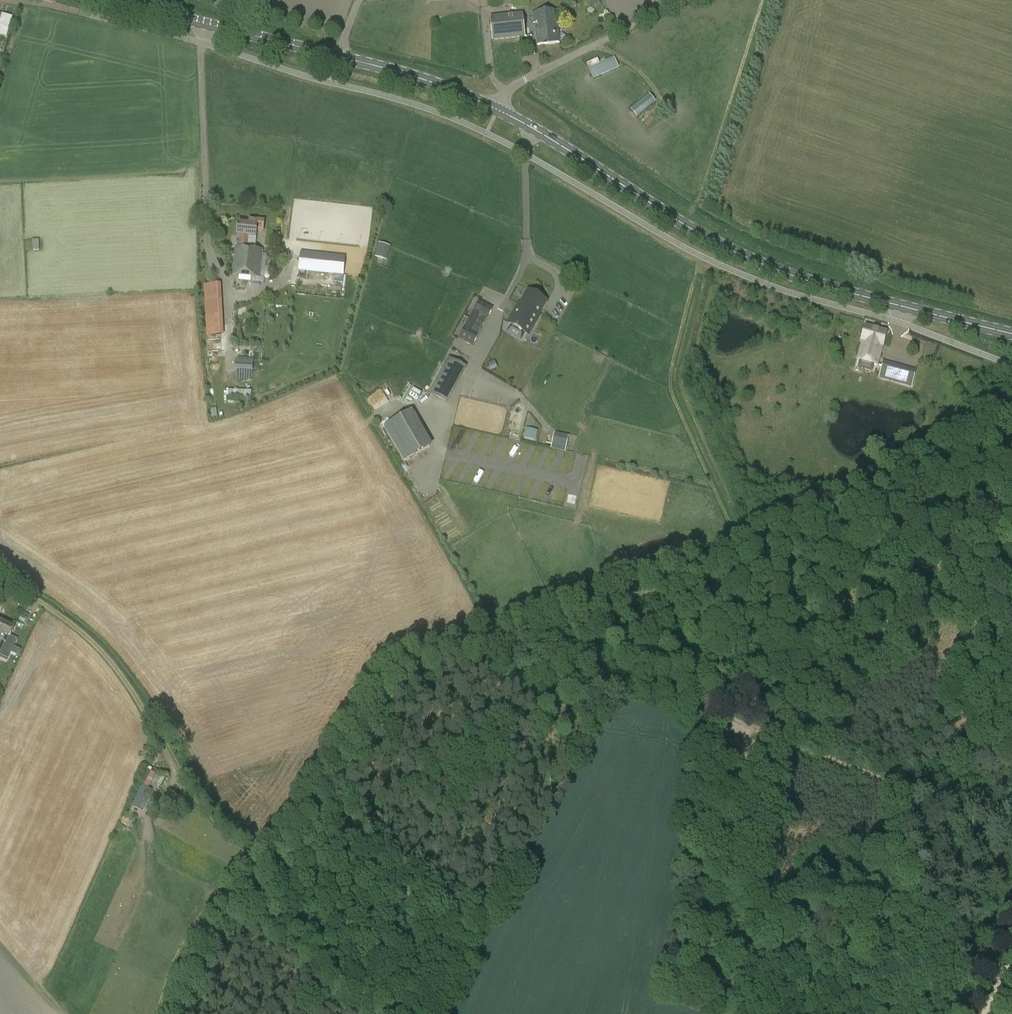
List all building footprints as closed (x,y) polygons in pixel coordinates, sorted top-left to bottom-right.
[(537,45),(560,43),(556,11),(532,14),(533,23),(537,23),(538,29),(535,29),(537,45)] [(529,13),(523,14),(490,17),(492,42),(525,38),(525,37),(532,36),(529,13)] [(9,29),(0,27),(0,36),(7,37),(9,29)] [(618,68),(614,59),(590,70),(594,79),(618,68)] [(630,109),(637,117),(656,102),(649,94),(630,109)] [(240,235),(239,247),(235,247),(232,276),(261,278),(264,250),(247,248),(248,236),(256,237),(257,231),(263,232),(264,221),(249,220),(249,224),(239,223),(237,235),(240,235)] [(387,261),(390,246),(379,243),(375,258),(387,261)] [(299,271),(344,276),(345,257),(301,252),(299,271)] [(204,284),(207,336),(224,336),(222,283),(204,284)] [(519,305),(507,324),(528,336),(540,317),(539,316),(547,302),(528,291),(520,305),(519,305)] [(487,318),(487,319),(493,309),(479,301),(460,337),(473,344),(478,337),(477,336),(487,318)] [(877,366),(882,346),(883,346),(886,333),(865,327),(861,341),(863,341),(858,361),(877,366)] [(220,347),(220,340),(208,339),(208,347),(220,347)] [(468,368),(450,359),(430,394),(448,404),(468,368)] [(878,379),(899,384),(903,367),(883,361),(878,379)] [(253,373),(253,369),(259,369),(259,363),(253,363),(237,362),(236,372),(253,373)] [(228,389),(228,399),(251,399),(251,389),(228,389)] [(414,404),(422,399),(418,392),(410,397),(414,404)] [(411,413),(386,428),(406,462),(431,447),(411,413)] [(535,441),(538,431),(526,428),(524,438),(535,441)] [(565,452),(568,436),(554,433),(551,449),(565,452)] [(1,658),(7,645),(11,636),(15,628),(0,621),(0,658),(1,658)] [(153,790),(150,788),(145,786),(145,785),(143,784),(132,807),(142,812),(153,790)]
